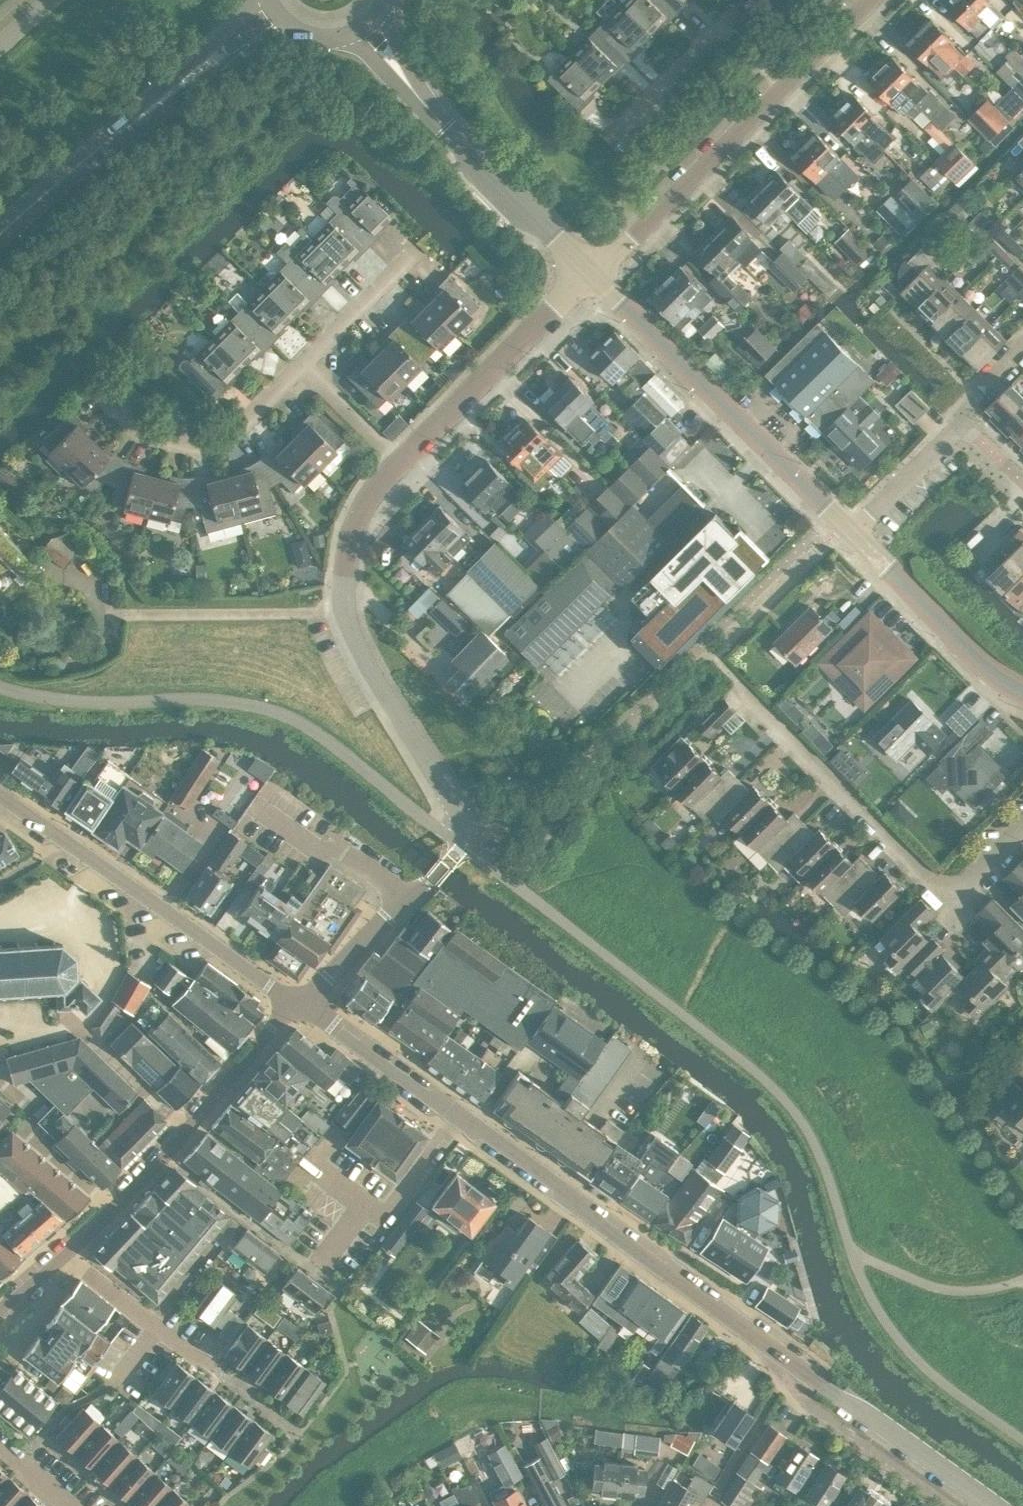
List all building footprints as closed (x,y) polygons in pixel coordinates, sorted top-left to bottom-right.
[(679,12),(667,0),(628,0),(623,5),(651,34),(667,18),(670,21),(679,12)] [(685,0),(667,0),(679,12),(688,4),(685,0)] [(993,27),(965,0),(950,0),(945,4),(981,40),(993,28),(993,27)] [(989,0),(965,0),(993,27),(1004,15),(989,0)] [(1022,11),(1022,0),(1012,0),(1022,11)] [(636,49),(651,34),(623,5),(598,30),(630,62),(639,53),(636,49)] [(965,76),(977,64),(931,18),(919,30),(963,75),(964,75),(965,76)] [(630,62),(598,30),(573,54),(602,83),(618,67),(621,70),(630,62)] [(952,73),(958,80),(963,75),(919,30),(907,42),(942,78),(945,75),(948,77),(952,73)] [(587,98),(602,83),(573,54),(548,79),(580,111),(590,102),(587,98)] [(893,57),(881,69),(922,110),(941,129),(955,116),(935,96),(934,97),(893,57)] [(922,110),(881,69),(869,80),(893,105),(904,115),(908,111),(914,117),(922,110)] [(1013,87),(1022,96),(1022,76),(1013,87)] [(1013,117),(1022,107),(1022,96),(1013,87),(998,102),(1013,117)] [(889,130),(879,119),(855,95),(843,107),(885,150),(885,149),(894,140),(891,137),(892,135),(888,131),(889,130)] [(990,140),(1005,125),(1009,120),(988,99),(968,118),(990,140)] [(885,152),(885,150),(843,107),(830,119),(855,143),(854,147),(860,153),(863,152),(873,162),(875,162),(885,152)] [(804,145),(846,187),(858,175),(816,133),(804,145)] [(940,158),(959,177),(974,162),(955,143),(940,158)] [(834,199),(846,187),(804,145),(792,157),(817,181),(834,199)] [(935,163),(922,176),(937,192),(950,178),(935,163)] [(1013,179),(1022,190),(1022,169),(1013,179)] [(792,217),(798,223),(814,207),(778,171),(762,187),(792,217)] [(325,202),(327,204),(369,246),(378,237),(374,233),(391,217),(350,177),(347,181),(352,186),(340,199),(337,195),(332,195),(325,202)] [(901,189),(922,210),(933,199),(913,178),(901,189)] [(792,217),(762,187),(747,202),(769,225),(781,213),(788,220),(792,217)] [(913,217),(893,197),(879,210),(899,231),(913,217)] [(950,209),(961,222),(973,211),(961,199),(950,209)] [(328,222),(312,238),(341,267),(357,251),(360,255),(369,246),(327,204),(319,213),(328,222)] [(975,217),(986,228),(993,221),(982,210),(975,217)] [(978,236),(986,228),(975,217),(967,225),(978,236)] [(754,238),(735,219),(729,225),(726,222),(714,234),(742,263),(745,265),(758,253),(753,248),(756,244),(752,240),(754,238)] [(276,251),(288,263),(320,295),(329,286),(325,283),(341,267),(312,238),(301,227),(298,230),(303,235),(291,248),(285,242),(276,251)] [(835,242),(858,266),(873,252),(849,227),(835,242)] [(999,235),(1009,246),(1015,239),(1005,229),(999,235)] [(733,272),(742,263),(714,234),(702,247),(704,249),(698,255),(717,275),(710,282),(738,309),(751,296),(728,272),(730,270),(733,272)] [(789,239),(780,248),(796,263),(805,254),(789,239)] [(988,245),(999,256),(1005,250),(994,239),(988,245)] [(1015,239),(1009,246),(1019,256),(1022,252),(1022,247),(1015,239)] [(900,291),(916,307),(945,279),(933,266),(936,263),(921,248),(906,262),(918,274),(900,291)] [(1015,260),(1005,250),(999,256),(1009,266),(1015,260)] [(769,266),(794,290),(807,277),(782,253),(769,266)] [(288,263),(263,287),(292,316),(307,301),(311,304),(320,295),(288,263)] [(1006,279),(1012,285),(1022,274),(1022,268),(1020,265),(1006,279)] [(681,267),(666,282),(697,314),(701,310),(698,308),(701,305),(702,306),(711,297),(681,267)] [(442,289),(426,304),(454,332),(471,316),(469,314),(478,305),(448,274),(438,284),(442,289)] [(916,307),(931,323),(960,294),(945,279),(916,307)] [(694,317),(697,314),(666,282),(650,298),(680,328),(692,315),(694,317)] [(263,287),(238,312),(270,344),(279,335),(276,332),(292,316),(263,287)] [(931,323),(947,338),(975,309),(960,294),(931,323)] [(438,349),(454,332),(426,304),(411,320),(406,316),(397,325),(427,356),(436,347),(438,349)] [(947,338),(962,353),(991,324),(975,309),(947,338)] [(238,312),(214,336),(242,365),(258,350),(262,353),(270,344),(238,312)] [(714,314),(706,322),(716,333),(724,325),(714,314)] [(709,340),(716,333),(706,322),(698,330),(709,340)] [(818,322),(766,374),(823,432),(848,408),(860,395),(875,381),(818,322)] [(978,369),(1007,340),(991,324),(962,353),(978,369)] [(419,364),(427,356),(397,325),(387,335),(392,339),(376,355),(404,383),(420,366),(419,364)] [(757,328),(739,346),(759,366),(777,348),(757,328)] [(656,372),(616,332),(603,345),(643,385),(656,372)] [(211,402),(221,394),(230,384),(227,381),(242,365),(214,336),(188,362),(186,358),(182,359),(178,364),(178,368),(211,402)] [(647,390),(643,385),(603,345),(589,358),(613,382),(616,380),(634,398),(636,400),(643,394),(647,390)] [(387,399),(404,383),(376,355),(360,370),(356,366),(346,376),(376,407),(385,397),(387,399)] [(686,401),(656,372),(643,385),(647,390),(672,415),(686,401)] [(616,429),(591,404),(595,401),(571,377),(557,390),(606,439),(616,429)] [(1008,418),(1022,403),(1022,393),(1012,382),(985,409),(992,415),(990,418),(999,427),(1008,418)] [(896,404),(914,423),(930,407),(911,389),(896,404)] [(602,437),(605,440),(606,439),(557,390),(544,404),(584,444),(589,439),(595,444),(602,437)] [(621,416),(644,439),(644,438),(659,454),(682,431),(666,415),(666,416),(643,394),(636,400),(634,398),(625,408),(627,410),(621,416)] [(823,432),(860,469),(884,445),(866,426),(879,414),(860,395),(848,408),(823,432)] [(1017,440),(1022,433),(1022,403),(1008,418),(999,427),(1009,437),(1011,434),(1017,440)] [(291,440),(319,468),(335,451),(334,449),(343,440),(312,410),(302,420),(306,424),(291,440)] [(47,452),(64,469),(93,441),(77,425),(81,421),(71,411),(40,442),(49,451),(47,452)] [(515,433),(549,467),(553,463),(549,459),(558,450),(528,419),(515,433)] [(387,426),(383,430),(391,439),(396,435),(387,426)] [(515,433),(502,446),(523,468),(519,472),(538,491),(556,474),(549,467),(515,433)] [(271,451),(259,458),(274,484),(280,480),(292,492),(301,483),(302,484),(319,468),(291,440),(275,455),(271,451)] [(103,481),(109,484),(124,459),(113,452),(108,456),(93,441),(64,469),(81,485),(83,484),(92,493),(103,481)] [(649,447),(632,464),(652,484),(669,467),(649,447)] [(269,487),(274,484),(259,458),(248,465),(250,470),(228,476),(241,522),(276,513),(269,487)] [(122,509),(145,515),(156,476),(134,471),(136,465),(124,459),(109,484),(115,488),(111,503),(123,507),(122,509)] [(488,460),(475,473),(508,506),(517,498),(507,488),(512,484),(488,460)] [(632,464),(610,486),(630,506),(652,484),(632,464)] [(500,515),(508,506),(475,473),(462,486),(486,509),(490,505),(500,515)] [(177,482),(156,476),(145,515),(168,521),(168,519),(181,522),(185,506),(192,506),(192,476),(179,476),(177,482)] [(206,532),(241,522),(228,476),(207,482),(205,476),(192,476),(192,506),(198,506),(206,532)] [(624,585),(669,540),(705,504),(684,483),(648,519),(633,505),(610,527),(506,632),(540,666),(622,584),(624,585)] [(609,526),(627,507),(608,488),(589,506),(609,526)] [(441,507),(423,525),(454,556),(470,539),(462,532),(464,530),(441,507)] [(587,508),(568,528),(588,547),(607,528),(587,508)] [(660,666),(755,573),(769,558),(740,529),(736,533),(716,513),(632,596),(652,617),(632,637),(660,666)] [(536,540),(566,570),(586,550),(556,520),(536,540)] [(454,556),(423,525),(405,544),(428,567),(430,565),(437,572),(454,556)] [(1021,526),(1011,536),(1019,545),(1005,558),(1022,575),(1022,528),(1021,526)] [(38,569),(0,530),(0,565),(3,561),(25,583),(38,569)] [(40,551),(64,568),(78,548),(55,531),(40,551)] [(497,543),(469,571),(512,613),(539,585),(497,543)] [(1005,558),(992,571),(984,563),(974,573),(991,591),(997,586),(1022,612),(1022,575),(1005,558)] [(448,593),(491,635),(512,613),(469,571),(448,593)] [(828,580),(827,580),(826,580),(824,580),(823,581),(822,582),(821,583),(820,584),(820,585),(820,586),(819,587),(820,589),(820,590),(820,591),(821,592),(822,593),(823,594),(824,594),(826,595),(827,595),(828,595),(829,594),(830,594),(832,593),(832,592),(833,591),(834,590),(834,589),(834,587),(834,586),(834,585),(833,584),(832,583),(832,582),(830,581),(829,580),(828,580)] [(431,610),(457,636),(469,623),(443,598),(431,610)] [(832,628),(811,606),(775,642),(797,664),(832,628)] [(820,662),(865,707),(916,657),(871,611),(820,662)] [(449,682),(465,697),(507,654),(483,631),(461,653),(469,660),(449,682)] [(710,736),(735,711),(736,710),(724,699),(699,724),(710,736)] [(934,722),(911,699),(875,736),(897,759),(916,741),(927,752),(939,740),(928,729),(934,722)] [(963,702),(946,720),(960,734),(977,717),(963,702)] [(957,745),(957,744),(926,774),(944,792),(952,784),(973,805),(1009,774),(979,743),(991,731),(981,721),(957,745)] [(676,789),(706,759),(681,735),(652,765),(676,789)] [(0,743),(0,749),(6,754),(14,743),(0,743)] [(170,797),(187,809),(220,761),(203,750),(170,797)] [(70,776),(74,770),(77,766),(66,757),(62,762),(64,763),(52,780),(20,758),(10,773),(59,807),(78,781),(70,776)] [(676,789),(704,818),(741,781),(729,769),(722,776),(706,759),(676,789)] [(128,775),(129,774),(108,760),(92,784),(84,778),(63,810),(92,830),(128,775)] [(168,802),(128,775),(92,830),(117,847),(124,836),(139,846),(162,815),(160,814),(168,802)] [(725,817),(741,833),(771,803),(753,785),(749,789),(741,781),(704,818),(705,819),(711,813),(720,822),(725,817)] [(741,833),(770,861),(806,824),(794,812),(787,819),(771,803),(741,833)] [(217,806),(212,813),(232,828),(238,820),(217,806)] [(139,846),(138,846),(152,856),(156,851),(181,868),(200,840),(162,814),(162,815),(139,846)] [(837,846),(819,829),(815,833),(806,824),(770,861),(780,871),(785,866),(801,881),(807,876),(837,846)] [(207,868),(188,895),(187,896),(209,912),(232,879),(221,871),(227,862),(231,865),(245,843),(230,832),(209,863),(215,868),(213,872),(207,868)] [(18,855),(5,833),(0,836),(0,866),(18,855)] [(837,846),(807,876),(835,904),(872,868),(860,856),(853,863),(837,846)] [(257,851),(249,862),(256,867),(264,856),(257,851)] [(268,869),(275,858),(266,852),(259,863),(268,869)] [(1020,862),(1008,875),(1022,889),(1022,865),(1020,862)] [(352,906),(365,889),(328,863),(319,876),(312,887),(275,940),(277,942),(267,957),(296,977),(307,963),(310,965),(323,948),(328,951),(358,910),(352,906)] [(872,868),(835,904),(845,915),(857,903),(874,920),(903,891),(885,872),(881,876),(872,868)] [(303,881),(312,887),(319,876),(311,870),(303,881)] [(256,926),(276,898),(268,892),(274,884),(264,877),(238,914),(256,926)] [(1012,905),(1022,916),(1022,894),(1012,905)] [(276,898),(256,926),(274,939),(300,903),(290,896),(285,904),(276,898)] [(882,938),(894,951),(887,958),(900,971),(907,964),(930,941),(929,940),(917,928),(934,911),(921,898),(882,938)] [(992,899),(981,910),(998,927),(984,941),(989,945),(1008,963),(1020,951),(1022,954),(1022,928),(993,898),(992,899)] [(397,934),(430,959),(452,930),(428,911),(411,932),(403,926),(397,934)] [(372,950),(340,992),(347,998),(344,1002),(361,1015),(371,1022),(372,1023),(378,1015),(390,999),(397,1004),(430,959),(397,934),(380,956),(372,950)] [(941,953),(945,949),(933,937),(929,940),(930,941),(907,964),(930,987),(923,995),(936,1008),(961,983),(965,977),(941,953)] [(38,994),(38,997),(41,997),(41,993),(56,993),(56,996),(57,996),(58,1009),(69,1008),(72,1005),(76,1009),(78,1007),(87,1014),(102,998),(79,978),(78,958),(64,945),(56,945),(56,942),(54,942),(54,945),(38,946),(38,943),(35,943),(35,946),(20,946),(20,944),(18,944),(18,947),(3,947),(3,944),(0,944),(0,948),(0,996),(3,996),(3,999),(6,999),(6,996),(20,995),(20,998),(23,998),(23,994),(38,994)] [(965,1002),(978,1016),(1008,986),(1004,981),(1015,970),(1008,963),(989,945),(977,957),(981,961),(965,977),(961,983),(973,995),(965,1002)] [(215,995),(194,979),(184,974),(169,963),(155,983),(176,999),(173,1003),(195,1021),(195,1022),(210,1035),(206,1039),(225,1057),(253,1026),(216,994),(215,995)] [(263,1011),(255,1006),(258,1002),(227,979),(205,963),(194,979),(215,995),(216,994),(253,1026),(263,1011)] [(149,986),(129,972),(128,971),(112,1000),(118,1005),(133,1015),(149,986)] [(389,1027),(389,1028),(429,1056),(444,1034),(458,1014),(418,986),(389,1027)] [(99,1037),(118,1005),(112,1000),(110,999),(90,1030),(99,1037)] [(552,1004),(526,1041),(568,1071),(550,1097),(560,1104),(567,1094),(575,1082),(578,1079),(584,1071),(592,1060),(600,1048),(605,1042),(604,1041),(552,1004)] [(136,1019),(183,1062),(203,1081),(220,1062),(168,1013),(160,1021),(147,1008),(136,1019)] [(470,1027),(479,1034),(484,1028),(474,1021),(470,1027)] [(121,1057),(155,1090),(156,1090),(178,1067),(130,1022),(111,1043),(123,1055),(121,1057)] [(277,1049),(325,1088),(337,1073),(350,1084),(361,1069),(335,1048),(329,1055),(295,1028),(277,1049)] [(465,1033),(459,1029),(452,1039),(445,1034),(434,1049),(429,1056),(423,1064),(436,1074),(465,1033)] [(450,1083),(471,1053),(466,1049),(473,1038),(465,1033),(436,1074),(450,1083)] [(600,1048),(620,1061),(628,1049),(607,1035),(604,1041),(605,1042),(600,1048)] [(497,1047),(501,1041),(494,1036),(489,1042),(497,1047)] [(77,1037),(7,1058),(15,1084),(28,1081),(30,1080),(55,1104),(53,1105),(65,1116),(92,1088),(119,1113),(138,1093),(103,1058),(101,1061),(84,1045),(77,1037)] [(506,1054),(511,1047),(501,1041),(497,1047),(506,1054)] [(464,1093),(493,1053),(486,1048),(479,1058),(471,1053),(450,1083),(464,1093)] [(592,1060),(612,1073),(620,1061),(600,1048),(592,1060)] [(295,1090),(303,1097),(314,1083),(275,1052),(253,1078),(284,1104),(295,1090)] [(500,1073),(493,1068),(500,1058),(493,1053),(464,1093),(470,1097),(479,1103),(500,1073)] [(603,1085),(612,1073),(592,1060),(584,1071),(603,1085)] [(203,1081),(183,1062),(178,1067),(156,1090),(176,1109),(203,1081)] [(575,1082),(595,1096),(603,1085),(584,1071),(578,1079),(575,1082)] [(584,1106),(567,1094),(560,1104),(550,1097),(515,1073),(488,1111),(589,1180),(614,1143),(613,1142),(621,1131),(604,1119),(592,1137),(572,1123),(584,1106)] [(301,1118),(287,1106),(284,1104),(253,1078),(244,1090),(310,1146),(320,1134),(301,1118)] [(1012,1115),(1022,1126),(1022,1086),(1021,1089),(1012,1080),(986,1106),(1004,1124),(1012,1115)] [(567,1094),(584,1106),(587,1108),(595,1096),(575,1082),(567,1094)] [(295,1147),(305,1153),(310,1146),(244,1090),(232,1103),(293,1147),(295,1147)] [(348,1128),(359,1115),(372,1098),(361,1090),(349,1104),(345,1101),(334,1116),(348,1128)] [(0,1098),(0,1126),(7,1118),(2,1114),(9,1106),(0,1098)] [(144,1099),(143,1100),(122,1123),(143,1144),(165,1121),(144,1099)] [(394,1179),(410,1157),(426,1136),(410,1124),(411,1123),(392,1108),(391,1110),(378,1100),(346,1143),(362,1155),(361,1157),(377,1169),(379,1167),(394,1179)] [(286,1176),(305,1153),(295,1147),(293,1147),(232,1103),(212,1128),(258,1160),(252,1168),(274,1185),(281,1190),(283,1188),(280,1185),(286,1176)] [(53,1105),(37,1122),(57,1141),(52,1147),(75,1169),(79,1165),(102,1188),(119,1169),(65,1116),(53,1105)] [(301,1118),(320,1134),(329,1124),(310,1108),(301,1118)] [(121,1167),(143,1144),(122,1123),(100,1147),(121,1167)] [(707,1159),(725,1172),(741,1150),(740,1149),(749,1136),(734,1125),(725,1137),(724,1137),(707,1159)] [(0,1140),(0,1168),(29,1193),(31,1191),(61,1219),(64,1221),(65,1223),(67,1221),(91,1199),(10,1129),(0,1140)] [(274,1185),(252,1168),(207,1134),(184,1160),(205,1178),(201,1183),(210,1190),(214,1186),(270,1230),(289,1245),(313,1214),(281,1190),(274,1185)] [(643,1174),(655,1182),(677,1149),(654,1134),(646,1145),(642,1142),(633,1156),(614,1143),(589,1180),(612,1196),(621,1201),(633,1183),(638,1176),(640,1178),(643,1174)] [(679,1154),(667,1170),(681,1180),(693,1163),(679,1154)] [(21,1254),(61,1219),(31,1191),(29,1193),(0,1168),(0,1233),(21,1254)] [(723,1190),(695,1169),(669,1203),(667,1201),(654,1223),(686,1242),(697,1226),(695,1225),(723,1190)] [(152,1192),(211,1240),(231,1217),(205,1194),(206,1194),(199,1188),(198,1189),(178,1171),(172,1171),(152,1192)] [(495,1202),(456,1173),(431,1205),(470,1234),(495,1202)] [(776,1177),(763,1184),(766,1191),(780,1185),(776,1177)] [(621,1201),(635,1211),(649,1221),(667,1196),(640,1178),(635,1185),(633,1183),(621,1201)] [(754,1187),(734,1196),(733,1218),(751,1230),(770,1220),(772,1199),(754,1187)] [(196,1257),(211,1240),(152,1192),(132,1212),(161,1235),(164,1231),(196,1257)] [(413,1229),(422,1216),(410,1207),(400,1220),(413,1229)] [(132,1212),(124,1219),(111,1232),(172,1284),(196,1257),(164,1231),(161,1235),(132,1212)] [(473,1271),(481,1277),(492,1274),(510,1287),(530,1259),(537,1264),(556,1237),(527,1216),(516,1233),(505,1225),(473,1271)] [(785,1229),(768,1234),(772,1246),(766,1248),(722,1218),(700,1252),(744,1281),(747,1278),(748,1278),(782,1285),(781,1281),(799,1276),(785,1229)] [(262,1275),(279,1254),(248,1230),(232,1251),(262,1275)] [(111,1232),(101,1242),(91,1253),(110,1270),(113,1266),(156,1302),(172,1284),(111,1232)] [(1,1279),(15,1266),(25,1258),(21,1254),(0,1233),(0,1278),(1,1279)] [(595,1256),(586,1249),(577,1240),(542,1279),(577,1311),(592,1294),(575,1279),(595,1256)] [(631,1317),(653,1288),(620,1264),(591,1303),(621,1325),(629,1316),(631,1317)] [(312,1314),(328,1293),(298,1269),(281,1290),(312,1314)] [(218,1334),(229,1341),(244,1321),(227,1308),(237,1294),(216,1279),(193,1310),(214,1326),(216,1323),(222,1328),(218,1334)] [(79,1280),(61,1303),(95,1330),(114,1307),(79,1280)] [(788,1326),(801,1307),(771,1287),(758,1306),(788,1326)] [(671,1302),(653,1288),(631,1317),(629,1316),(621,1325),(631,1332),(638,1323),(649,1331),(671,1302)] [(657,1337),(654,1340),(650,1346),(657,1351),(686,1313),(671,1302),(649,1331),(657,1337)] [(94,1363),(109,1343),(60,1306),(45,1326),(52,1331),(44,1340),(38,1335),(23,1355),(58,1381),(61,1377),(75,1388),(92,1365),(91,1364),(93,1362),(94,1363)] [(578,1319),(598,1337),(610,1324),(590,1306),(578,1319)] [(121,1326),(128,1319),(120,1312),(114,1320),(121,1326)] [(655,1364),(666,1372),(667,1373),(674,1363),(678,1367),(706,1327),(690,1315),(655,1364)] [(404,1336),(426,1353),(440,1335),(418,1318),(404,1336)] [(224,1355),(244,1369),(267,1338),(247,1323),(224,1355)] [(610,1324),(596,1345),(604,1350),(618,1330),(610,1324)] [(287,1353),(267,1338),(244,1369),(263,1383),(287,1353)] [(306,1367),(287,1353),(263,1383),(283,1398),(306,1367)] [(172,1408),(196,1377),(175,1362),(175,1363),(170,1360),(158,1376),(162,1380),(152,1394),(172,1408)] [(643,1363),(632,1378),(640,1383),(651,1368),(643,1363)] [(16,1368),(10,1375),(0,1366),(0,1411),(16,1424),(14,1426),(28,1438),(57,1403),(16,1368)] [(306,1367),(283,1398),(302,1412),(325,1381),(306,1367)] [(214,1391),(196,1377),(172,1408),(191,1423),(214,1391)] [(62,1385),(54,1396),(65,1404),(70,1396),(70,1391),(62,1385)] [(234,1405),(214,1391),(191,1423),(210,1437),(234,1405)] [(732,1401),(713,1430),(731,1444),(751,1416),(732,1401)] [(254,1420),(234,1405),(210,1437),(230,1452),(254,1420)] [(74,1453),(100,1424),(82,1408),(71,1420),(66,1416),(58,1425),(63,1429),(56,1437),(74,1453)] [(254,1420),(230,1452),(249,1466),(255,1458),(260,1461),(269,1450),(264,1446),(273,1434),(254,1420)] [(521,1437),(540,1435),(539,1420),(519,1422),(521,1437)] [(557,1423),(546,1429),(551,1439),(562,1433),(557,1423)] [(119,1441),(100,1424),(74,1453),(93,1470),(119,1441)] [(768,1424),(735,1471),(738,1473),(752,1482),(753,1482),(755,1479),(762,1469),(767,1461),(785,1436),(768,1424)] [(609,1443),(622,1445),(623,1432),(610,1430),(609,1443)] [(660,1436),(623,1432),(622,1445),(621,1449),(658,1454),(660,1436)] [(694,1439),(686,1435),(676,1433),(676,1432),(664,1433),(663,1440),(671,1441),(670,1444),(687,1453),(694,1439)] [(522,1464),(545,1505),(566,1505),(552,1479),(563,1473),(544,1438),(532,1444),(538,1455),(522,1464)] [(137,1457),(119,1441),(93,1470),(111,1486),(137,1457)] [(434,1452),(442,1467),(462,1456),(454,1441),(434,1452)] [(794,1489),(816,1457),(797,1444),(775,1477),(794,1489)] [(505,1445),(487,1453),(502,1484),(503,1486),(509,1483),(521,1477),(505,1445)] [(700,1453),(693,1464),(698,1467),(713,1477),(719,1468),(720,1467),(700,1453)] [(154,1472),(137,1457),(111,1486),(128,1502),(154,1472)] [(601,1492),(618,1494),(621,1462),(604,1460),(604,1464),(595,1463),(592,1486),(601,1487),(601,1492)] [(636,1464),(621,1462),(618,1494),(632,1496),(633,1491),(642,1491),(645,1468),(635,1467),(636,1464)] [(844,1476),(825,1463),(804,1495),(822,1505),(824,1505),(844,1476)] [(0,1470),(0,1487),(9,1478),(0,1470)] [(154,1472),(128,1502),(133,1505),(157,1505),(172,1489),(154,1472)] [(720,1499),(731,1505),(748,1505),(760,1487),(753,1482),(752,1482),(738,1473),(720,1499)] [(711,1485),(694,1474),(686,1488),(672,1480),(657,1505),(685,1505),(691,1497),(700,1502),(711,1485)] [(225,1476),(220,1483),(226,1488),(231,1481),(225,1476)] [(9,1478),(0,1487),(0,1505),(15,1505),(26,1494),(9,1478)] [(470,1483),(461,1487),(456,1485),(452,1488),(456,1496),(454,1497),(459,1505),(482,1505),(470,1483)] [(488,1491),(489,1493),(493,1501),(496,1505),(524,1505),(520,1498),(518,1499),(513,1490),(509,1483),(503,1486),(502,1484),(488,1491)] [(429,1484),(421,1489),(429,1504),(437,1500),(429,1484)] [(858,1486),(844,1505),(886,1505),(858,1486)] [(454,1497),(456,1496),(452,1488),(451,1488),(453,1492),(438,1500),(442,1505),(459,1505),(454,1497)] [(157,1505),(190,1505),(191,1505),(172,1489),(157,1505)] [(26,1494),(15,1505),(39,1505),(26,1494)]
